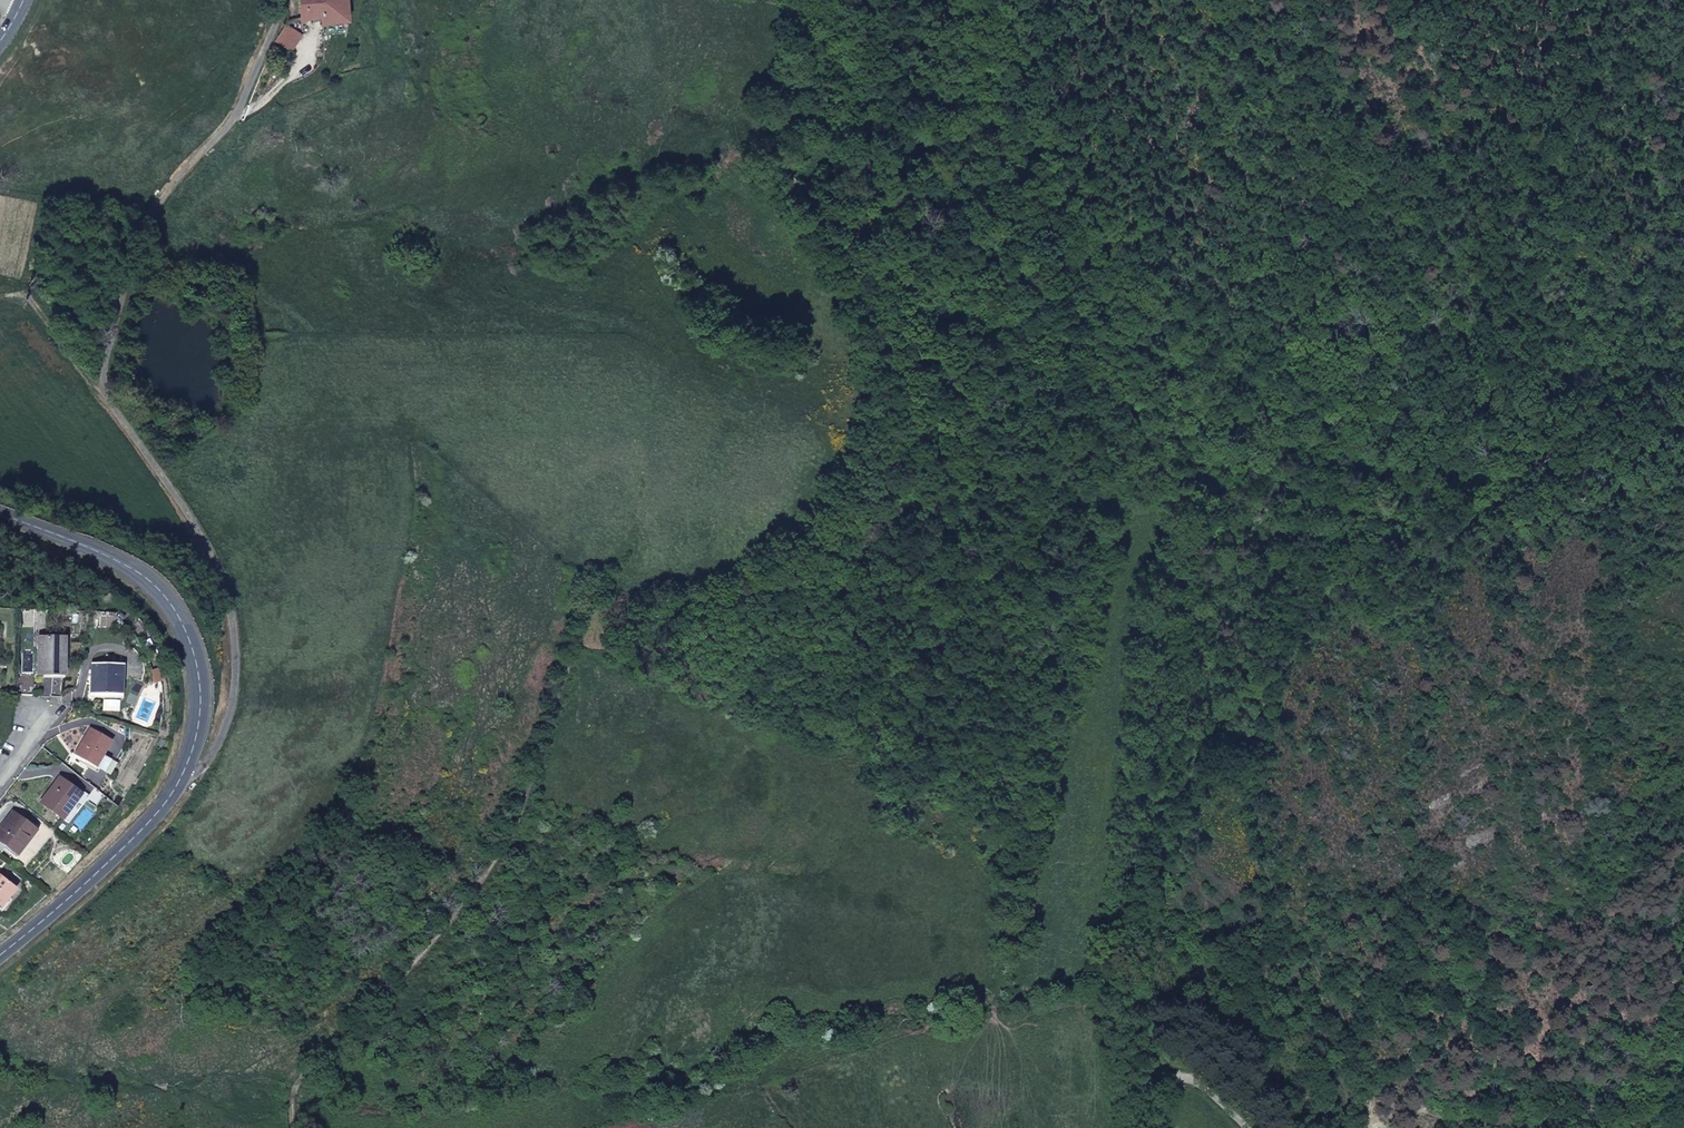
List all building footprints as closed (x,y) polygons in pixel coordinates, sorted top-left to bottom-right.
[(343,0),(300,0),(300,17),(319,17),(319,26),(345,26),(343,0)] [(298,32),(284,24),(282,25),(274,39),(290,48),(298,32)] [(38,638),(37,675),(64,676),(64,639),(38,638)] [(92,664),(91,698),(102,698),(102,695),(119,696),(121,665),(92,664)] [(154,670),(147,672),(150,683),(157,681),(154,670)] [(110,741),(90,729),(75,755),(95,767),(110,741)] [(85,799),(59,779),(41,803),(67,823),(85,799)] [(13,813),(0,830),(0,841),(15,853),(34,829),(13,813)] [(0,877),(0,906),(1,907),(15,889),(0,877)]
